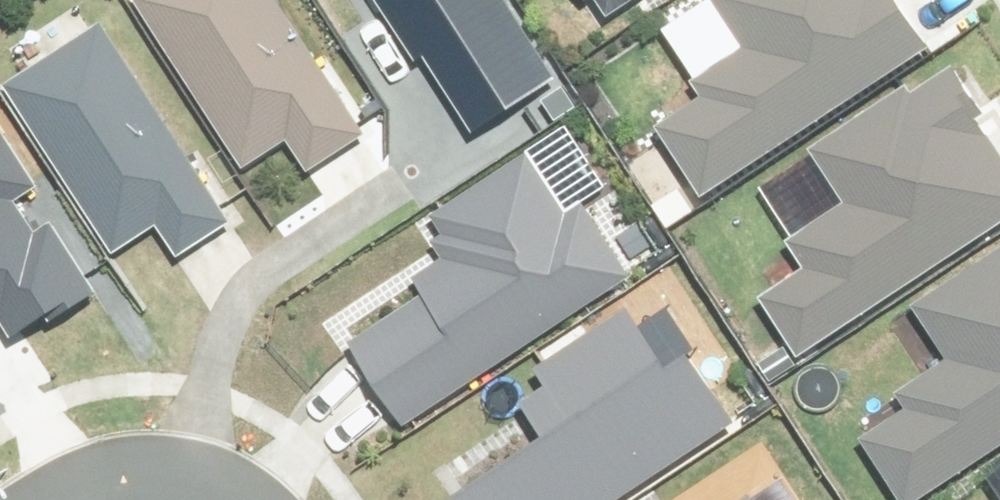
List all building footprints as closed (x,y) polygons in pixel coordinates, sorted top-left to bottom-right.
[(139,3),(246,167),(290,139),(306,164),(356,132),(271,0),(143,0),(139,3)] [(464,137),(552,80),(500,0),(375,0),(464,137)] [(599,16),(624,0),(588,0),(599,16)] [(888,0),(724,0),(762,59),(655,129),(696,192),(919,49),(888,0)] [(102,31),(8,91),(115,256),(159,227),(175,252),(225,220),(102,31)] [(796,355),(999,224),(999,166),(946,82),(916,101),(907,87),(810,149),(848,208),(794,243),(808,265),(758,297),(796,355)] [(9,336),(98,279),(60,221),(49,228),(26,193),(38,186),(6,136),(0,139),(0,323),(9,336)] [(571,224),(529,160),(433,223),(452,253),(417,276),(429,295),(351,344),(405,427),(630,282),(586,214),(571,224)] [(915,311),(948,362),(897,395),(907,410),(859,441),(898,499),(909,499),(999,441),(999,257),(915,311)] [(451,499),(617,499),(726,430),(647,307),(537,377),(545,389),(520,405),(543,440),(451,499)] [(988,487),(997,499),(999,499),(999,479),(988,487)]
